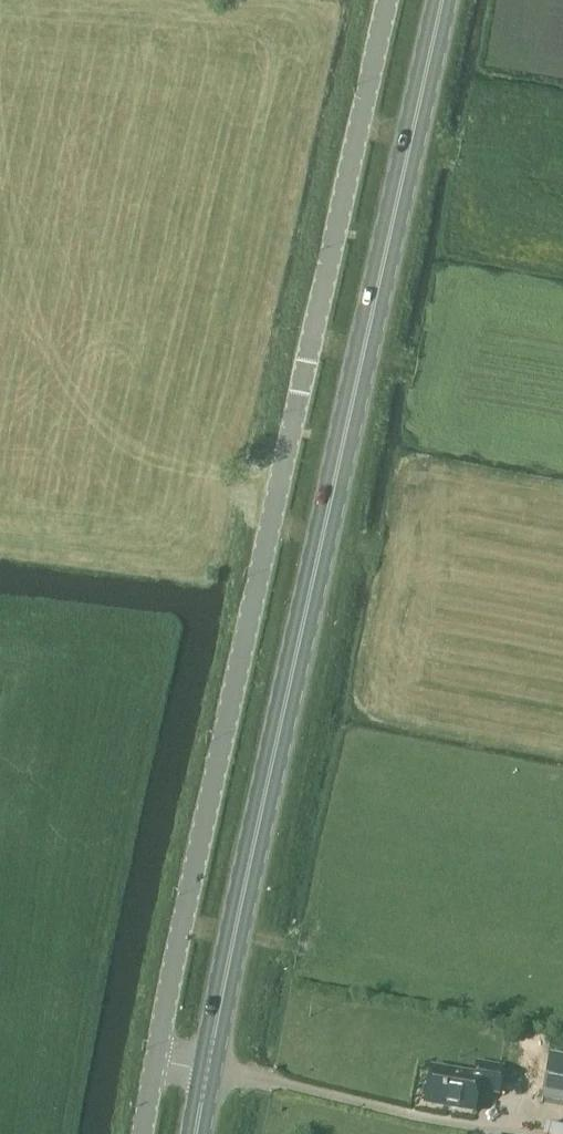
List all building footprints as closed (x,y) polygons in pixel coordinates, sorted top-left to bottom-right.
[(550,1057),(542,1102),(562,1106),(562,1059),(550,1057)] [(425,1105),(473,1113),(477,1091),(498,1095),(503,1069),(477,1064),(474,1077),(431,1069),(425,1105)]
